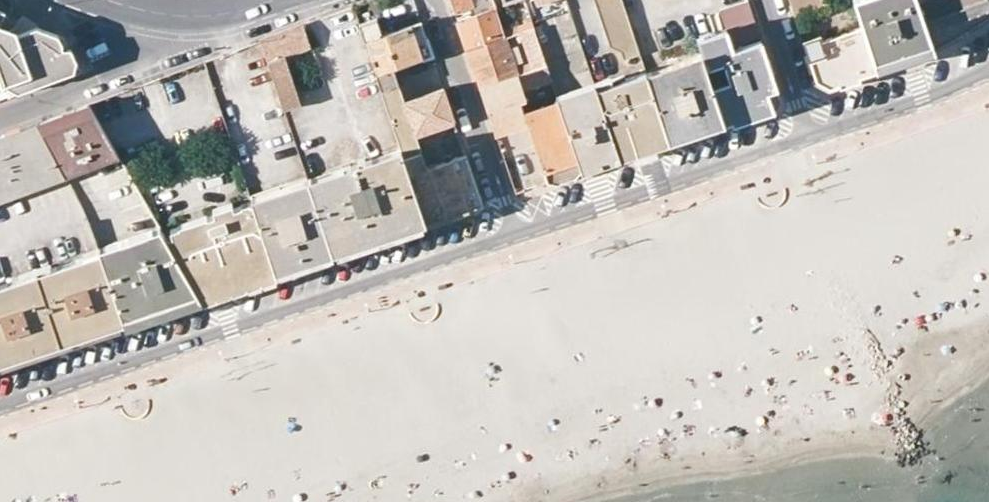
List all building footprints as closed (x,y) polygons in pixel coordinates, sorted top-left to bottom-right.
[(455,11),(474,5),(472,0),(452,0),(455,11)] [(469,17),(478,46),(505,37),(503,32),(492,0),(490,0),(485,2),(488,10),(469,17)] [(641,55),(622,0),(594,0),(615,63),(641,55)] [(827,0),(791,0),(795,13),(827,3),(827,0)] [(921,20),(915,0),(853,0),(862,26),(876,70),(932,52),(925,30),(921,20)] [(921,20),(976,0),(915,0),(921,20)] [(921,20),(925,30),(988,7),(988,0),(976,0),(921,20)] [(720,9),(726,28),(696,39),(702,55),(647,74),(649,79),(669,141),(773,107),(776,89),(762,46),(735,55),(733,50),(760,41),(747,1),(720,9)] [(77,69),(56,36),(33,28),(21,37),(13,34),(4,31),(9,19),(0,15),(0,98),(77,69)] [(468,49),(478,46),(469,17),(459,20),(467,47),(468,49)] [(431,55),(420,22),(382,35),(376,18),(358,24),(380,90),(397,84),(392,68),(431,55)] [(13,34),(21,37),(33,28),(19,23),(13,34)] [(518,27),(520,33),(531,65),(532,70),(517,75),(522,92),(551,83),(539,46),(532,23),(518,27)] [(283,111),(300,105),(286,62),(283,54),(309,45),(303,25),(260,41),(283,111)] [(829,86),(876,70),(862,26),(822,39),(820,34),(803,39),(816,79),(829,86)] [(503,32),(505,37),(520,33),(518,27),(503,32)] [(77,69),(81,68),(65,40),(56,36),(77,69)] [(478,46),(468,49),(480,86),(517,75),(515,70),(505,37),(478,46)] [(283,54),(286,62),(312,53),(309,45),(283,54)] [(515,70),(517,75),(532,70),(531,65),(515,70)] [(669,141),(646,72),(615,82),(613,76),(593,82),(618,158),(669,141)] [(522,92),(517,75),(480,86),(494,127),(505,124),(507,130),(527,124),(526,121),(523,111),(521,104),(526,102),(522,92)] [(454,122),(446,98),(414,107),(411,97),(406,82),(397,84),(380,90),(382,98),(400,150),(403,157),(419,151),(414,135),(454,122)] [(581,171),(618,158),(593,82),(556,95),(557,100),(560,110),(581,171)] [(411,97),(414,107),(446,98),(442,87),(411,97)] [(560,110),(557,100),(523,111),(526,121),(560,110)] [(74,135),(84,132),(86,136),(102,130),(88,104),(62,114),(74,135)] [(581,171),(560,110),(526,121),(527,124),(527,126),(547,182),(581,171)] [(62,171),(65,178),(118,158),(109,143),(102,130),(86,136),(84,132),(74,135),(62,114),(36,123),(40,130),(62,171)] [(40,130),(36,123),(8,134),(0,137),(0,145),(40,130)] [(494,127),(496,133),(507,130),(505,124),(494,127)] [(62,171),(40,130),(0,145),(0,194),(62,171)] [(403,157),(400,150),(307,180),(332,254),(425,224),(403,157)] [(482,205),(465,155),(425,167),(419,151),(403,157),(425,224),(482,205)] [(0,201),(65,178),(62,171),(0,194),(0,201)] [(307,180),(306,177),(249,195),(251,200),(275,272),(332,254),(307,180)] [(199,297),(275,272),(251,200),(213,212),(206,215),(209,223),(189,230),(186,222),(170,228),(171,235),(164,238),(173,252),(199,297)] [(209,223),(206,215),(186,222),(189,230),(209,223)] [(100,255),(106,274),(152,259),(173,252),(164,238),(159,229),(98,248),(99,251),(100,255)] [(61,264),(0,285),(0,364),(29,354),(123,323),(106,274),(100,255),(99,251),(61,264)] [(173,252),(152,259),(106,274),(123,323),(199,297),(173,252)]
